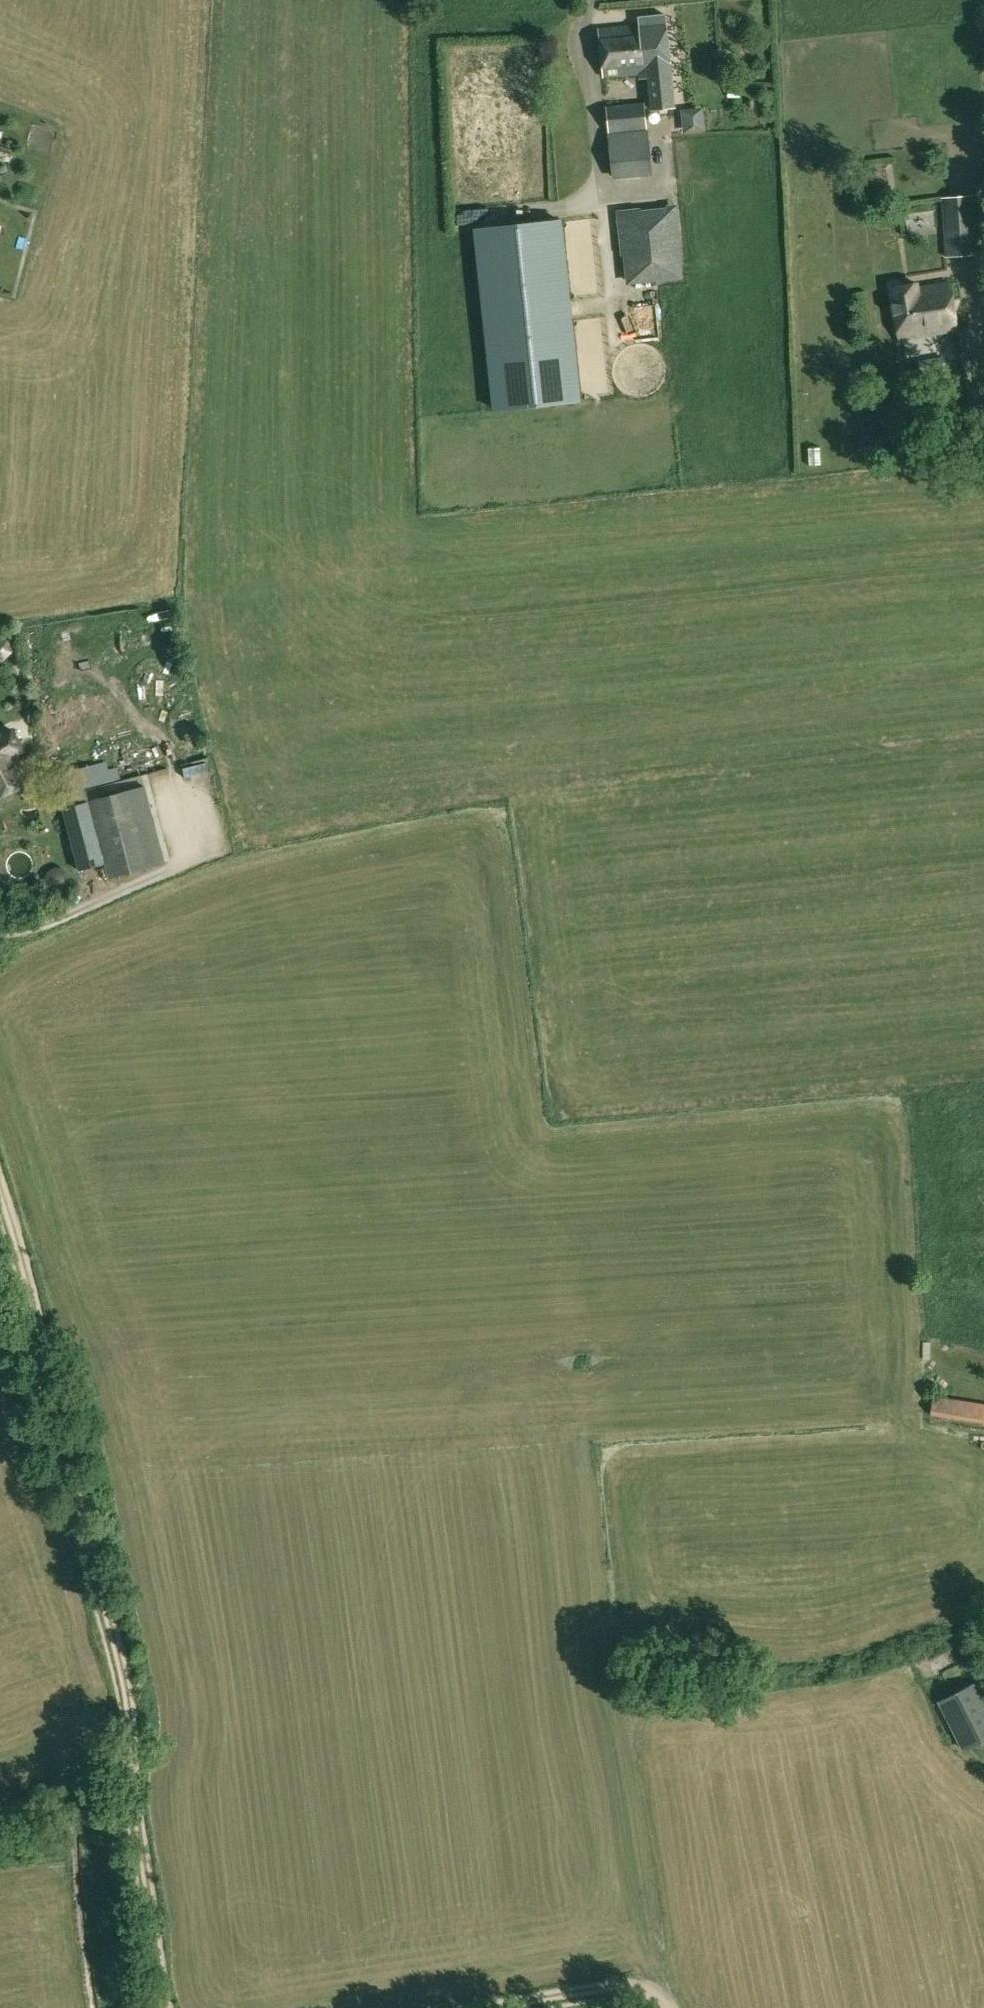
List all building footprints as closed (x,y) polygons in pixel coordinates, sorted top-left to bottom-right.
[(651,109),(675,107),(666,14),(638,17),(639,24),(598,28),(603,77),(639,73),(640,78),(648,78),(651,109)] [(652,172),(647,128),(644,103),(606,107),(609,132),(615,177),(652,172)] [(613,183),(613,193),(636,193),(636,183),(613,183)] [(977,254),(973,194),(942,197),(946,257),(977,254)] [(562,219),(476,228),(494,407),(579,399),(562,219)] [(621,228),(623,246),(623,251),(624,269),(643,268),(639,227),(621,228)] [(957,329),(950,282),(917,287),(917,283),(891,287),(898,339),(957,329)] [(641,316),(662,316),(662,307),(641,307),(641,316)] [(656,336),(643,337),(643,345),(665,344),(664,327),(656,327),(656,336)] [(983,438),(983,386),(979,387),(983,416),(972,417),(976,439),(983,438)] [(6,659),(14,651),(10,640),(0,638),(0,639),(0,658),(6,659)] [(8,765),(8,764),(19,758),(17,754),(23,750),(12,729),(0,736),(0,769),(8,765)] [(32,781),(19,758),(8,764),(8,765),(0,769),(0,798),(32,781)] [(89,802),(106,866),(109,878),(166,863),(161,843),(149,847),(141,820),(153,816),(145,786),(89,802)] [(81,872),(106,866),(89,802),(63,809),(81,872)] [(983,1424),(983,1403),(934,1395),(930,1416),(983,1424)] [(962,1751),(983,1740),(983,1700),(975,1682),(937,1701),(962,1751)]
